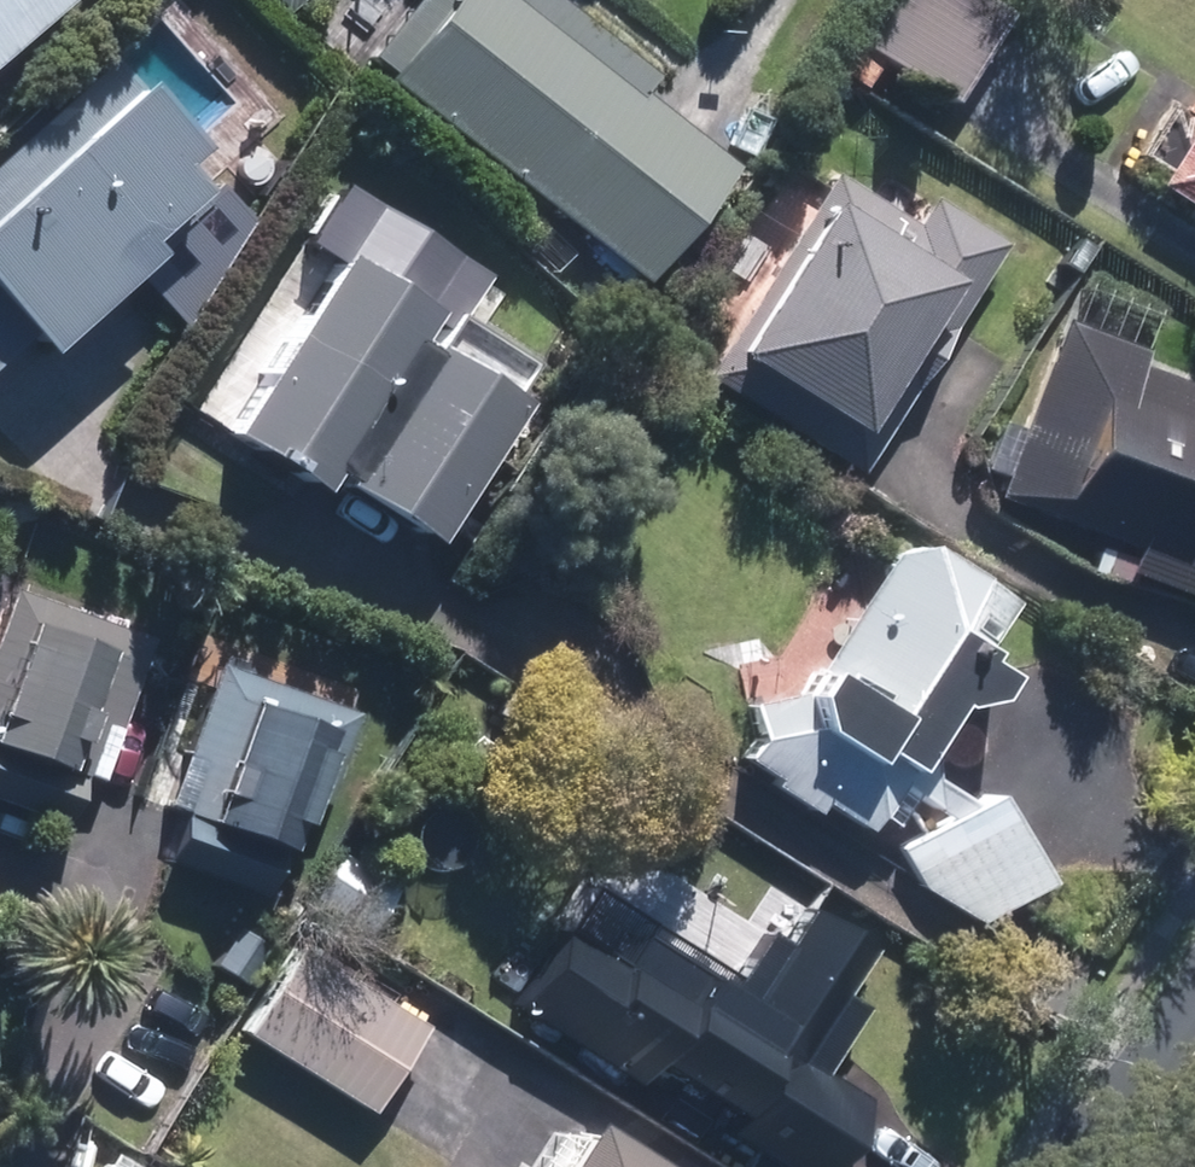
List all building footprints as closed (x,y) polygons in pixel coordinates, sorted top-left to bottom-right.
[(64,0),(0,0),(0,53),(64,0)] [(292,8),(300,0),(283,0),(292,8)] [(553,0),(403,0),(361,59),(651,268),(730,158),(639,93),(654,72),(553,0)] [(991,0),(882,0),(855,42),(946,101),(1006,9),(991,0)] [(104,58),(0,162),(0,283),(57,339),(220,174),(104,58)] [(1154,183),(1194,208),(1194,115),(1154,183)] [(912,223),(840,173),(707,368),(859,472),(1012,248),(932,194),(912,223)] [(430,300),(330,244),(226,430),(326,485),(331,476),(430,536),(518,390),(414,328),(430,300)] [(993,505),(1142,557),(1136,572),(1194,593),(1194,364),(1151,348),(1063,317),(1025,424),(996,414),(980,462),(1005,471),(993,505)] [(1019,588),(910,531),(810,686),(795,677),(748,757),(877,833),(903,790),(924,802),(941,774),(917,760),(957,692),(984,708),(1007,668),(980,653),(1019,588)] [(101,782),(120,728),(110,724),(136,648),(62,622),(55,643),(16,630),(1,672),(0,672),(0,747),(101,782)] [(359,718),(223,662),(165,803),(184,811),(165,859),(269,902),(338,735),(350,741),(359,718)] [(896,842),(917,884),(960,917),(1042,877),(1001,792),(896,842)] [(332,850),(306,899),(376,937),(403,889),(332,850)] [(592,896),(527,991),(549,1006),(541,1019),(668,1105),(681,1084),(725,1114),(711,1134),(759,1166),(845,1166),(873,1125),(795,1072),(885,939),(804,885),(733,991),(592,896)] [(427,1029),(301,948),(247,1033),(373,1114),(427,1029)] [(596,1110),(559,1166),(683,1166),(596,1110)] [(112,1155),(105,1166),(132,1166),(112,1155)]
